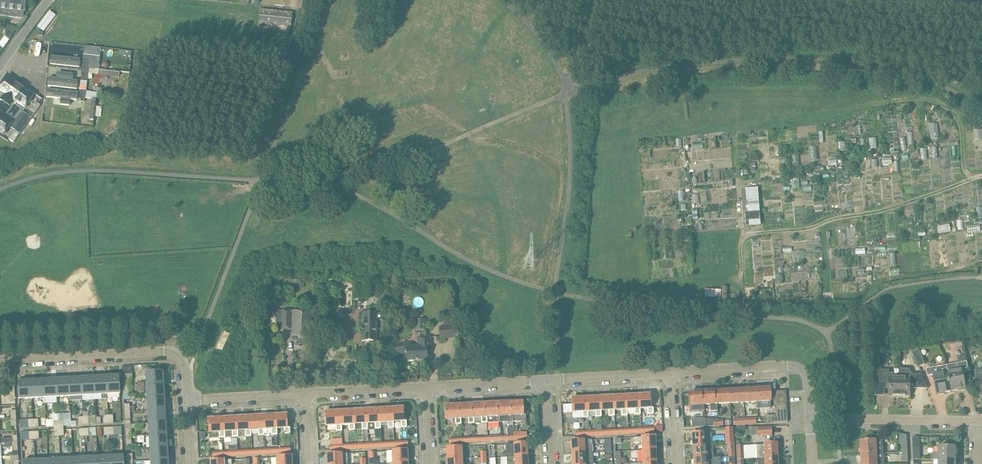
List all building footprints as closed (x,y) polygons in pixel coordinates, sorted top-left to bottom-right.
[(27,0),(0,0),(0,9),(25,12),(27,0)] [(260,9),(259,24),(291,28),(292,13),(260,9)] [(55,16),(49,11),(37,27),(44,32),(55,16)] [(6,37),(9,40),(17,29),(8,28),(6,31),(6,37)] [(84,46),(83,59),(89,60),(88,66),(88,69),(99,70),(101,48),(90,46),(84,46)] [(50,64),(79,67),(80,59),(71,58),(71,53),(66,53),(66,58),(50,56),(50,64)] [(48,86),(77,89),(78,81),(72,80),(73,74),(58,72),(57,79),(48,78),(48,86)] [(0,85),(0,93),(3,95),(0,100),(10,107),(13,102),(24,110),(35,94),(7,75),(0,85)] [(46,97),(61,99),(60,104),(69,105),(70,99),(77,100),(78,93),(47,89),(46,97)] [(34,114),(40,105),(35,102),(29,110),(34,114)] [(13,121),(0,111),(0,134),(3,136),(10,127),(14,121),(13,121)] [(22,112),(10,127),(15,130),(19,134),(27,124),(31,118),(22,112)] [(15,130),(8,139),(13,142),(19,134),(15,130)] [(748,212),(745,212),(746,226),(761,225),(759,188),(746,189),(748,212)] [(386,305),(386,293),(377,294),(377,305),(386,305)] [(311,311),(292,311),(282,311),(282,330),(292,330),(292,335),(298,335),(298,344),(310,344),(311,311)] [(382,313),(362,313),(362,321),(358,321),(358,328),(362,328),(362,341),(376,341),(376,321),(381,321),(381,334),(386,334),(386,321),(382,321),(382,313)] [(426,329),(425,319),(414,320),(415,330),(426,329)] [(455,326),(455,320),(443,320),(443,327),(440,327),(440,338),(458,338),(457,326),(455,326)] [(331,322),(319,322),(319,337),(331,337),(331,322)] [(224,332),(217,348),(222,351),(230,335),(224,332)] [(430,350),(430,337),(418,338),(418,348),(409,348),(409,343),(395,344),(395,353),(405,353),(405,361),(427,359),(426,350),(430,350)] [(962,363),(947,365),(951,391),(959,389),(960,391),(966,389),(964,380),(963,370),(968,369),(966,356),(961,357),(962,363)] [(917,360),(920,366),(925,364),(923,358),(917,360)] [(951,391),(947,365),(927,369),(928,376),(934,375),(936,385),(937,395),(944,394),(944,392),(951,391)] [(123,387),(129,387),(128,380),(133,380),(132,374),(132,367),(122,367),(123,387)] [(900,368),(900,377),(900,396),(911,396),(911,384),(914,384),(914,388),(928,389),(922,374),(912,373),(912,371),(909,368),(900,368)] [(900,396),(900,377),(894,377),(894,373),(890,373),(890,370),(879,370),(879,384),(889,384),(889,396),(900,396)] [(145,373),(146,386),(163,385),(163,380),(165,380),(164,372),(145,373)] [(110,377),(106,377),(107,394),(120,393),(118,374),(110,375),(110,377)] [(107,394),(106,377),(101,377),(101,375),(93,376),(94,395),(101,395),(101,399),(107,399),(107,394)] [(82,396),(94,395),(93,376),(85,376),(85,378),(81,378),(82,396)] [(56,380),(57,397),(69,397),(68,377),(60,378),(60,379),(56,380)] [(68,377),(69,397),(82,396),(81,378),(76,379),(76,377),(68,377)] [(44,398),(57,397),(56,380),(51,380),(51,378),(43,379),(44,398)] [(32,399),(44,398),(43,379),(35,379),(35,381),(31,381),(32,399)] [(32,399),(31,381),(26,381),(26,380),(18,380),(19,400),(32,399)] [(146,386),(147,398),(166,397),(165,389),(164,389),(163,385),(146,386)] [(763,409),(771,408),(770,388),(756,389),(757,402),(763,401),(763,409)] [(729,390),(730,403),(743,402),(743,389),(729,390)] [(743,402),(757,402),(756,389),(743,389),(743,402)] [(730,403),(729,390),(716,391),(718,411),(718,410),(717,404),(730,403)] [(710,411),(718,411),(716,391),(703,392),(704,405),(710,404),(710,411)] [(704,411),(704,405),(703,392),(690,392),(691,406),(691,405),(691,411),(701,411),(704,411)] [(637,409),(640,409),(640,415),(653,415),(653,408),(651,408),(650,394),(637,395),(637,409)] [(627,416),(640,415),(640,409),(637,409),(637,395),(624,396),(624,410),(627,410),(627,416)] [(614,417),(614,411),(612,411),(611,396),(598,397),(599,411),(601,411),(608,411),(609,417),(614,417)] [(621,416),(627,416),(627,410),(624,410),(624,396),(611,396),(612,411),(614,411),(621,410),(621,416)] [(166,397),(147,398),(148,411),(165,410),(165,405),(166,405),(166,397)] [(601,411),(599,411),(598,397),(585,398),(586,412),(588,412),(595,412),(596,417),(602,417),(601,411)] [(588,412),(586,412),(585,398),(572,399),(572,404),(572,413),(582,412),(583,418),(588,418),(588,412)] [(523,401),(509,402),(510,416),(513,416),(513,422),(526,421),(526,414),(523,415),(523,401)] [(510,416),(509,402),(496,403),(497,417),(500,416),(500,422),(513,422),(513,416),(510,416)] [(484,417),(483,403),(470,404),(471,418),(474,418),(474,424),(487,423),(487,417),(484,417)] [(487,417),(487,423),(500,422),(500,416),(497,417),(496,403),(483,403),(484,417),(487,417)] [(461,419),(468,418),(469,424),(474,424),(474,418),(471,418),(470,404),(457,405),(458,419),(461,419)] [(572,404),(563,405),(564,413),(572,413),(572,404)] [(461,419),(458,419),(457,405),(444,405),(445,419),(455,419),(455,425),(461,424),(461,419)] [(390,408),(377,409),(378,423),(380,423),(387,422),(388,428),(394,428),(394,422),(391,422),(390,408)] [(404,421),(403,408),(390,408),(391,422),(394,422),(394,428),(407,427),(406,421),(404,421)] [(367,424),(367,429),(368,431),(375,430),(375,429),(381,429),(380,423),(378,423),(377,409),(364,410),(365,424),(367,424)] [(165,410),(148,411),(148,423),(167,422),(167,414),(165,414),(165,410)] [(365,424),(364,410),(351,411),(352,425),(354,424),(362,424),(362,430),(367,429),(367,424),(365,424)] [(339,425),(338,411),(325,412),(325,426),(336,426),(336,432),(341,431),(341,425),(339,425)] [(349,425),(349,431),(354,430),(354,424),(352,425),(351,411),(338,411),(339,425),(341,425),(349,425)] [(276,428),(284,428),(284,435),(290,434),(290,428),(287,428),(287,414),(273,415),(274,429),(276,428)] [(261,429),(263,429),(271,429),(271,435),(277,435),(276,428),(274,429),(273,415),(263,416),(260,416),(261,429)] [(775,416),(766,416),(766,424),(788,422),(787,415),(775,416)] [(248,430),(250,430),(258,430),(258,441),(264,441),(263,435),(264,435),(263,429),(261,429),(260,416),(250,417),(247,417),(248,430)] [(225,438),(238,437),(237,431),(235,431),(234,417),(221,418),(222,432),(224,432),(225,438)] [(238,437),(251,436),(250,430),(248,430),(247,417),(234,417),(235,431),(237,431),(238,437)] [(224,432),(222,432),(221,418),(208,419),(209,439),(225,438),(224,432)] [(705,419),(691,420),(692,427),(705,427),(705,419)] [(148,423),(149,436),(166,435),(166,430),(168,430),(167,422),(148,423)] [(109,428),(109,436),(122,435),(121,427),(109,428)] [(501,441),(514,440),(514,435),(513,433),(513,427),(507,428),(507,436),(501,436),(501,438),(501,441)] [(772,435),(772,427),(757,428),(757,436),(772,435)] [(733,428),(725,428),(726,445),(728,445),(734,444),(733,428)] [(398,442),(397,431),(394,431),(395,442),(395,447),(408,446),(408,441),(398,442)] [(514,440),(527,440),(527,434),(527,432),(513,433),(514,435),(514,440)] [(692,434),(693,447),(712,446),(712,433),(692,434)] [(862,454),(884,453),(883,440),(880,440),(880,434),(871,434),(871,440),(861,441),(862,454)] [(901,444),(902,452),(908,452),(907,435),(900,434),(900,444),(901,444)] [(166,435),(149,436),(150,448),(169,447),(168,439),(166,439),(166,435)] [(642,450),(655,449),(655,436),(633,438),(634,443),(641,442),(642,450)] [(132,444),(131,437),(126,437),(127,450),(136,449),(136,444),(132,444)] [(236,439),(229,439),(229,445),(228,445),(229,451),(223,451),(224,456),(237,456),(236,450),(236,439)] [(571,441),(571,454),(592,453),(592,445),(597,444),(597,440),(571,441)] [(506,445),(507,458),(514,457),(527,456),(527,443),(514,444),(506,445)] [(756,445),(757,458),(777,457),(777,444),(756,445)] [(693,459),(713,458),(712,446),(693,447),(693,459)] [(150,448),(150,461),(168,460),(167,455),(169,455),(169,447),(150,448)] [(447,448),(447,460),(461,459),(461,447),(447,448)] [(956,447),(939,447),(939,453),(932,453),(932,459),(956,459),(956,447)] [(655,449),(642,450),(642,463),(656,462),(655,449)] [(393,463),(407,462),(407,450),(392,451),(393,463)] [(328,463),(348,463),(347,453),(327,454),(328,463)] [(571,454),(572,463),(593,463),(592,453),(571,454)] [(884,453),(862,454),(862,463),(884,463),(884,453)]
